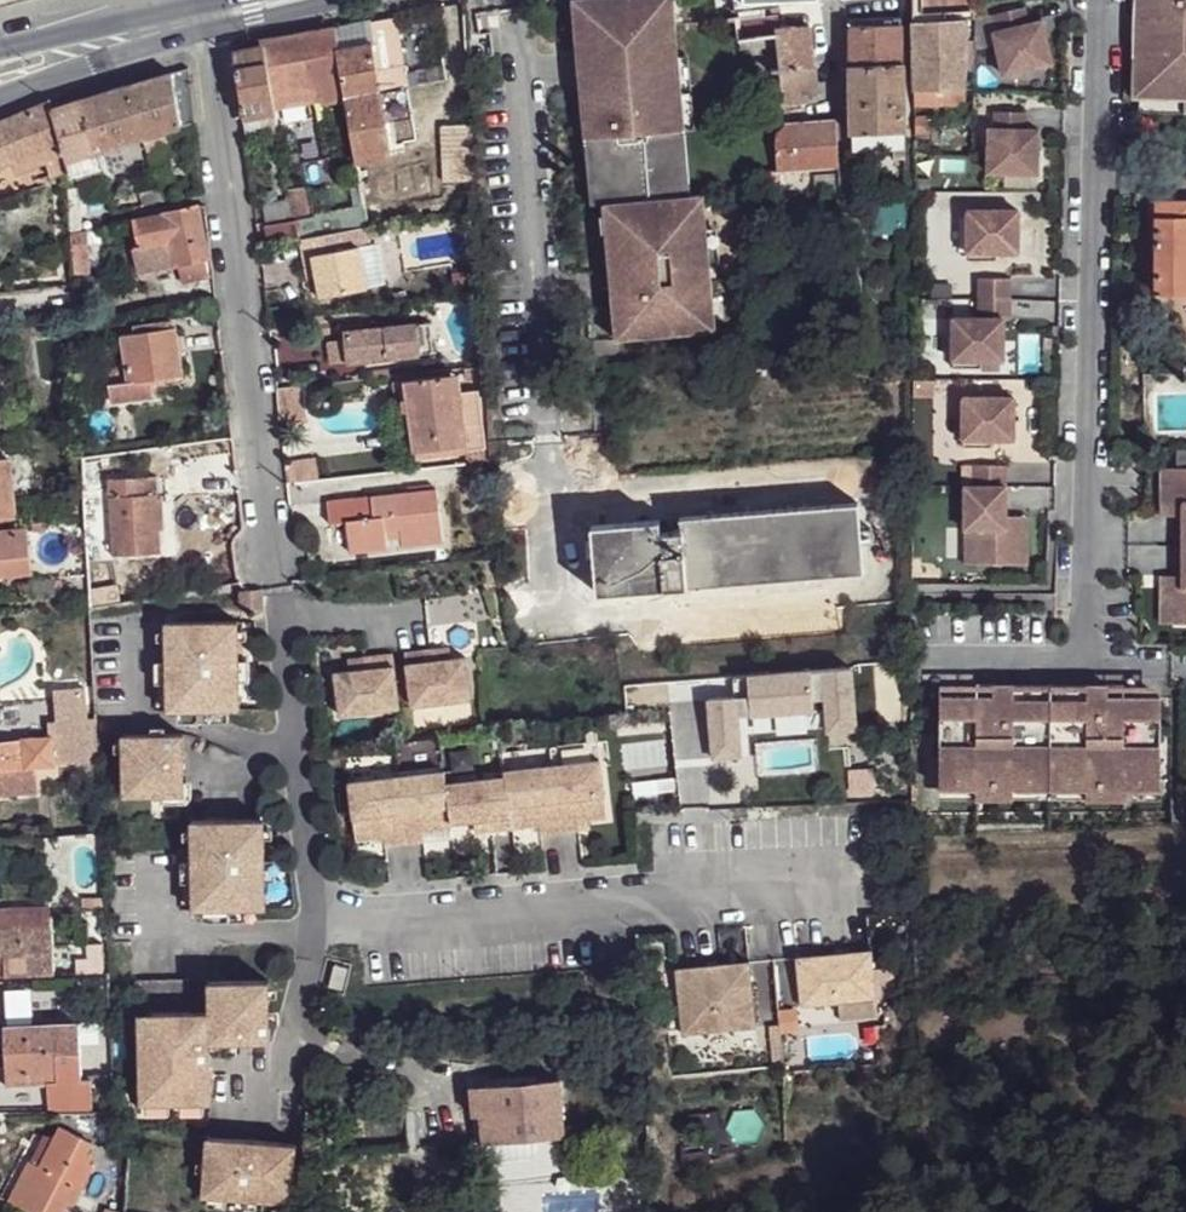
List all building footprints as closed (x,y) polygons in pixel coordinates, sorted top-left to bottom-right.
[(594,204),(607,203),(617,339),(717,331),(712,264),(708,264),(706,230),(709,230),(707,195),(694,196),(677,0),(577,0),(594,204)] [(737,15),(765,12),(765,7),(792,4),(791,0),(735,0),(737,15)] [(912,17),(913,21),(968,19),(976,18),(976,0),(911,0),(912,17)] [(1147,0),(1131,0),(1131,13),(1146,13),(1147,0)] [(1139,95),(1170,96),(1170,89),(1185,89),(1185,0),(1147,0),(1146,13),(1146,31),(1141,31),(1139,95)] [(1024,7),(993,15),(996,31),(993,32),(1003,75),(1052,63),(1041,20),(1029,23),(1024,7)] [(765,12),(737,15),(740,41),(776,36),(775,28),(780,27),(779,17),(766,19),(765,12)] [(1146,31),(1146,13),(1131,13),(1130,31),(1141,31),(1146,31)] [(336,28),(345,98),(380,92),(407,86),(404,65),(396,17),(369,23),(369,20),(336,28)] [(850,46),(851,66),(902,64),(902,17),(875,18),(875,26),(849,26),(850,46)] [(913,21),(913,64),(914,90),(931,89),(931,105),(965,104),(966,89),(968,19),(913,21)] [(775,28),(776,36),(778,47),(780,68),(780,69),(814,66),(812,46),(809,26),(780,27),(775,28)] [(261,41),(262,47),(264,46),(271,87),(317,79),(319,96),(320,101),(345,98),(336,28),(261,41)] [(776,36),(740,41),(741,51),(778,45),(776,36)] [(234,52),(247,137),(277,132),(276,123),(277,123),(274,103),(271,87),(264,46),(262,47),(234,52)] [(852,107),(853,149),(896,148),(906,148),(905,64),(902,64),(851,66),(852,107)] [(780,69),(781,105),(816,101),(816,83),(816,66),(814,66),(780,69)] [(125,87),(142,139),(195,123),(189,68),(125,87)] [(317,79),(271,87),(274,103),(319,96),(317,79)] [(80,101),(98,153),(142,139),(125,87),(80,101)] [(931,89),(914,90),(915,106),(931,105),(931,89)] [(345,98),(357,164),(391,158),(380,92),(345,98)] [(14,165),(43,153),(45,160),(52,179),(69,171),(66,162),(51,110),(52,109),(51,101),(0,123),(0,126),(14,165)] [(51,110),(66,162),(69,171),(71,176),(75,175),(100,168),(103,167),(98,153),(80,101),(52,109),(51,110)] [(1026,113),(994,112),(993,129),(988,128),(987,173),(1038,174),(1039,130),(1026,130),(1026,113)] [(915,117),(915,132),(927,132),(927,117),(915,117)] [(777,133),(776,138),(777,172),(781,171),(840,167),(837,120),(810,122),(783,125),(780,127),(777,133)] [(441,125),(444,182),(473,181),(470,124),(441,125)] [(10,164),(12,166),(14,165),(0,126),(0,168),(10,164)] [(906,148),(896,148),(896,159),(906,159),(906,148)] [(43,153),(14,165),(16,172),(45,160),(43,153)] [(358,172),(363,204),(367,227),(397,222),(392,191),(391,184),(388,166),(358,172)] [(100,168),(75,175),(76,180),(101,172),(100,168)] [(761,174),(762,196),(783,195),(781,171),(777,172),(761,172),(761,174)] [(290,189),(291,199),(294,216),(310,213),(305,186),(290,189)] [(69,187),(71,233),(82,232),(80,204),(84,204),(83,187),(69,187)] [(138,193),(142,207),(163,202),(159,189),(138,193)] [(291,199),(264,204),(266,221),(294,216),(291,199)] [(1156,293),(1185,293),(1185,199),(1156,199),(1156,293)] [(295,221),(297,234),(299,239),(367,227),(363,204),(315,215),(316,217),(295,221)] [(135,220),(140,246),(131,248),(137,272),(177,263),(181,282),(209,276),(207,267),(205,258),(209,257),(198,206),(166,213),(135,220)] [(1018,210),(967,210),(967,260),(996,259),(996,252),(1018,252),(1018,210)] [(301,249),(303,259),(313,257),(316,275),(321,297),(367,288),(366,286),(383,283),(375,244),(371,244),(367,227),(299,239),(301,249)] [(71,233),(72,257),(89,256),(87,232),(82,232),(71,233)] [(89,256),(72,257),(73,274),(90,272),(89,256)] [(313,257),(303,259),(306,278),(316,275),(313,257)] [(479,265),(470,266),(470,275),(480,275),(479,265)] [(1011,279),(978,278),(978,298),(1011,298),(1011,279)] [(1011,298),(978,298),(978,318),(953,318),(953,369),(981,368),(981,361),(1004,361),(1003,320),(1011,320),(1011,298)] [(70,315),(60,317),(61,329),(73,327),(70,315)] [(385,319),(371,321),(373,329),(386,327),(385,319)] [(122,335),(127,367),(129,381),(109,383),(112,402),(154,396),(152,379),(183,374),(180,351),(176,327),(173,328),(171,321),(133,326),(134,333),(122,335)] [(429,321),(417,323),(418,337),(431,336),(429,321)] [(343,332),(344,340),(347,362),(433,352),(431,336),(418,337),(417,323),(386,327),(373,329),(358,330),(343,332)] [(774,331),(776,349),(785,348),(784,330),(774,331)] [(344,340),(327,342),(330,364),(347,362),(344,340)] [(470,358),(471,367),(484,365),(483,353),(473,354),(470,358)] [(87,354),(79,355),(79,369),(87,369),(87,354)] [(465,367),(467,381),(485,379),(484,365),(471,367),(465,367)] [(127,367),(107,370),(109,383),(129,381),(127,367)] [(87,369),(79,369),(79,381),(88,381),(87,369)] [(458,374),(442,376),(444,394),(460,392),(458,374)] [(409,404),(412,426),(426,423),(430,457),(466,452),(473,451),(473,449),(480,448),(484,448),(476,390),(460,392),(444,394),(442,376),(406,381),(409,404)] [(276,391),(280,425),(309,422),(306,401),(318,400),(317,389),(305,391),(305,387),(276,391)] [(1013,398),(963,398),(963,448),(991,448),(991,440),(1013,440),(1013,398)] [(426,423),(412,426),(417,459),(430,457),(426,423)] [(14,518),(7,440),(0,441),(0,519),(14,518)] [(473,451),(466,452),(466,462),(474,461),(473,451)] [(317,458),(285,461),(287,482),(319,478),(317,458)] [(467,464),(469,481),(483,479),(481,462),(467,464)] [(974,466),(974,486),(1005,487),(1005,466),(974,466)] [(1162,467),(1162,503),(1182,503),(1182,515),(1182,545),(1185,545),(1185,467),(1162,467)] [(108,479),(112,556),(162,553),(159,494),(158,494),(158,485),(157,476),(108,479)] [(974,486),(965,487),(965,565),(1025,565),(1025,529),(1005,529),(1005,517),(1005,487),(974,486)] [(329,513),(330,523),(346,521),(350,552),(443,541),(437,489),(328,502),(329,513)] [(593,526),(598,593),(863,571),(858,503),(683,517),(684,531),(661,533),(660,520),(593,526)] [(1182,503),(1162,503),(1161,515),(1182,515),(1182,503)] [(1025,518),(1005,517),(1005,529),(1025,529),(1025,518)] [(31,573),(27,528),(0,531),(0,576),(31,573)] [(1182,545),(1182,576),(1181,588),(1161,588),(1161,623),(1185,623),(1185,545),(1182,545)] [(235,563),(217,566),(220,582),(240,578),(239,578),(238,576),(237,574),(236,572),(236,568),(235,563)] [(1182,576),(1161,576),(1161,588),(1181,588),(1182,576)] [(239,621),(166,623),(168,711),(240,709),(239,621)] [(647,632),(649,648),(666,646),(664,630),(647,632)] [(435,648),(406,651),(412,706),(473,699),(467,656),(436,660),(435,648)] [(366,669),(335,672),(340,715),(401,708),(394,652),(364,656),(366,669)] [(706,696),(710,756),(737,754),(734,714),(810,709),(809,698),(822,697),(824,729),(852,727),(848,666),(745,673),(747,693),(731,694),(706,696)] [(730,674),(731,694),(747,693),(745,673),(730,674)] [(993,684),(993,695),(992,702),(976,702),(976,695),(940,695),(939,771),(975,771),(975,781),(1013,781),(1013,771),(1049,772),(1050,696),(1013,696),(1013,684),(993,684)] [(993,684),(977,684),(976,695),(976,702),(992,702),(993,695),(993,684)] [(1050,684),(1013,684),(1013,696),(1050,696),(1050,684)] [(1087,697),(1050,696),(1049,772),(1085,772),(1085,782),(1123,783),(1123,773),(1159,773),(1160,698),(1124,697),(1124,703),(1107,703),(1108,697),(1108,685),(1087,684),(1087,697)] [(1087,684),(1050,684),(1050,696),(1087,697),(1087,684)] [(1124,685),(1108,685),(1108,697),(1107,703),(1124,703),(1124,697),(1124,685)] [(86,703),(56,706),(57,720),(79,719),(79,712),(86,711),(86,703)] [(38,793),(36,766),(90,762),(86,711),(79,712),(79,719),(57,720),(48,721),(49,737),(24,739),(25,742),(0,744),(0,796),(38,793)] [(184,735),(123,735),(124,796),(185,794),(184,735)] [(599,741),(551,746),(553,765),(601,759),(599,741)] [(551,746),(503,753),(505,770),(553,765),(551,746)] [(601,759),(553,765),(561,833),(581,831),(580,822),(608,819),(601,759)] [(553,765),(505,770),(506,776),(512,830),(540,826),(541,835),(561,833),(553,765)] [(445,770),(398,776),(405,843),(425,841),(425,833),(453,829),(452,823),(447,783),(445,770)] [(975,771),(939,771),(939,787),(975,787),(975,781),(975,771)] [(1049,772),(1013,771),(1013,781),(1012,788),(1049,788),(1049,772)] [(1085,772),(1049,772),(1049,788),(1085,789),(1085,782),(1085,772)] [(1159,790),(1159,773),(1123,773),(1123,783),(1123,789),(1159,790)] [(398,776),(350,782),(357,840),(385,837),(386,845),(405,843),(398,776)] [(506,776),(447,783),(452,823),(476,821),(491,819),(493,831),(512,830),(506,776)] [(1013,781),(975,781),(975,787),(975,797),(1012,798),(1012,788),(1013,781)] [(1123,783),(1085,782),(1085,789),(1085,799),(1122,800),(1123,789),(1123,783)] [(491,819),(476,821),(477,833),(493,831),(491,819)] [(265,820),(192,821),(193,909),(266,908),(265,820)] [(95,898),(82,898),(82,906),(95,906),(95,898)] [(104,898),(95,898),(95,906),(104,906),(104,898)] [(50,907),(16,908),(17,927),(52,925),(50,907)] [(54,974),(52,925),(17,927),(16,908),(0,909),(0,977),(54,974)] [(102,943),(88,944),(88,960),(75,960),(76,974),(104,972),(102,943)] [(798,960),(803,1008),(876,1001),(872,953),(798,960)] [(750,964),(677,971),(683,1036),(756,1029),(750,964)] [(270,980),(207,982),(208,1011),(209,1042),(228,1042),(228,1075),(282,1074),(281,1041),(271,1041),(270,980)] [(208,1011),(138,1013),(141,1112),(211,1111),(209,1042),(208,1011)] [(5,1026),(6,1076),(48,1075),(49,1112),(92,1111),(90,1080),(81,1081),(79,1023),(5,1026)] [(565,1136),(560,1081),(487,1087),(490,1112),(480,1113),(480,1114),(482,1143),(565,1136)] [(487,1087),(470,1088),(473,1115),(480,1114),(480,1113),(490,1112),(487,1087)] [(60,1126),(41,1167),(29,1161),(8,1199),(34,1211),(63,1211),(68,1202),(73,1204),(93,1165),(89,1163),(92,1156),(87,1154),(92,1143),(60,1126)] [(301,1152),(212,1146),(208,1206),(297,1211),(301,1152)]
